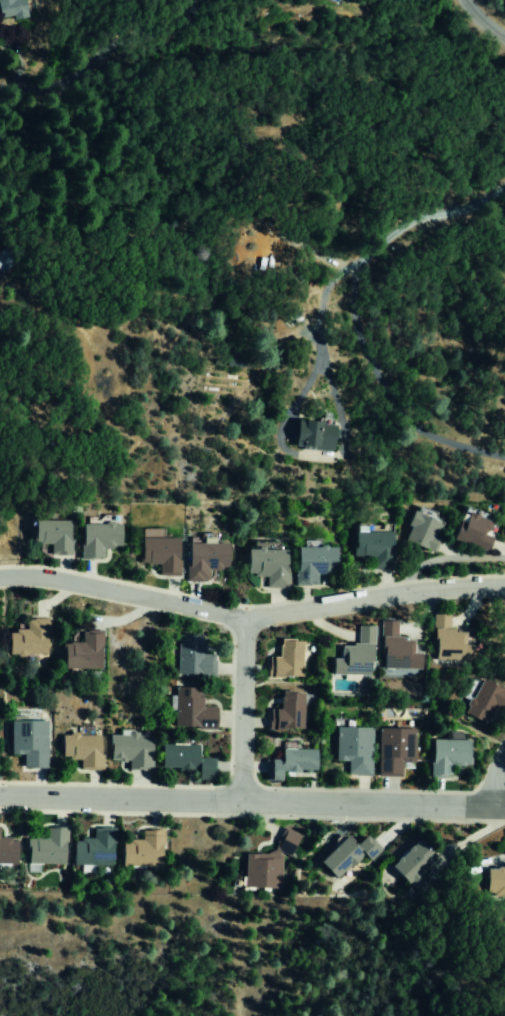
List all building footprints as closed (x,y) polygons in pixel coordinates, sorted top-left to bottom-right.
[(1,274),(16,263),(4,248),(0,251),(0,273),(1,274)] [(293,419),(292,449),(330,450),(331,420),(293,419)] [(485,551),(494,522),(458,511),(450,541),(485,551)] [(432,552),(441,522),(409,512),(400,543),(432,552)] [(29,543),(48,543),(48,555),(68,555),(68,520),(29,520),(29,543)] [(117,549),(117,524),(78,524),(78,559),(101,559),(101,549),(117,549)] [(389,531),(350,531),(350,557),(370,557),(370,569),(389,569),(389,531)] [(175,575),(175,538),(136,538),(136,564),(155,564),(155,575),(175,575)] [(210,580),(210,570),(224,570),(224,543),(183,543),(183,580),(210,580)] [(334,546),(293,546),(293,584),(314,584),(314,574),(334,574),(334,546)] [(243,575),(263,575),(263,587),(284,588),(285,549),(243,548),(243,575)] [(447,614),(430,615),(432,662),(472,661),(471,643),(464,643),(463,629),(447,630),(447,614)] [(4,655),(46,654),(46,619),(23,619),(23,630),(4,631),(4,655)] [(420,670),(419,652),(412,652),(412,639),(395,639),(395,621),(378,621),(380,672),(420,670)] [(371,626),(355,626),(355,645),(338,644),(337,657),(330,657),(330,675),(371,675),(371,626)] [(98,669),(99,633),(78,633),(78,643),(59,643),(59,668),(98,669)] [(212,676),(212,656),(200,656),(200,635),(174,635),(174,676),(212,676)] [(300,678),(300,640),(276,640),(276,656),(265,656),(265,678),(300,678)] [(484,725),(491,708),(501,713),(504,704),(504,691),(478,678),(461,714),(484,725)] [(213,728),(213,707),(199,707),(199,687),(172,687),(172,728),(213,728)] [(266,730),(301,730),(301,693),(277,693),(277,710),(266,710),(266,730)] [(21,768),(45,768),(44,720),(7,721),(8,754),(20,754),(21,768)] [(369,727),(333,727),(333,761),(345,761),(345,775),(369,775),(369,727)] [(412,728),(375,728),(375,776),(399,776),(399,762),(412,762),(412,728)] [(111,734),(110,761),(129,761),(129,769),(152,769),(152,735),(111,734)] [(98,735),(59,735),(59,759),(76,759),(76,770),(98,770),(98,735)] [(428,776),(449,776),(449,765),(467,765),(467,739),(428,739),(428,776)] [(212,758),(196,758),(196,744),(158,744),(158,769),(195,770),(195,780),(211,780),(212,758)] [(263,759),(263,780),(279,781),(279,771),(314,772),(314,749),(278,749),(278,759),(263,759)] [(44,839),(24,839),(24,865),(64,865),(64,828),(44,828),(44,839)] [(70,865),(111,866),(112,829),(90,828),(90,839),(71,839),(70,865)] [(297,835),(282,828),(273,849),(289,855),(297,835)] [(160,868),(160,830),(139,830),(139,840),(119,840),(119,867),(160,868)] [(342,836),(316,863),(334,881),(360,854),(367,862),(380,850),(364,834),(353,846),(342,836)] [(13,865),(13,838),(0,838),(0,865),(13,865)] [(431,885),(418,873),(433,856),(414,839),(387,868),(419,897),(431,885)] [(279,888),(279,854),(241,854),(241,888),(279,888)] [(480,869),(481,895),(504,894),(504,868),(480,869)]
